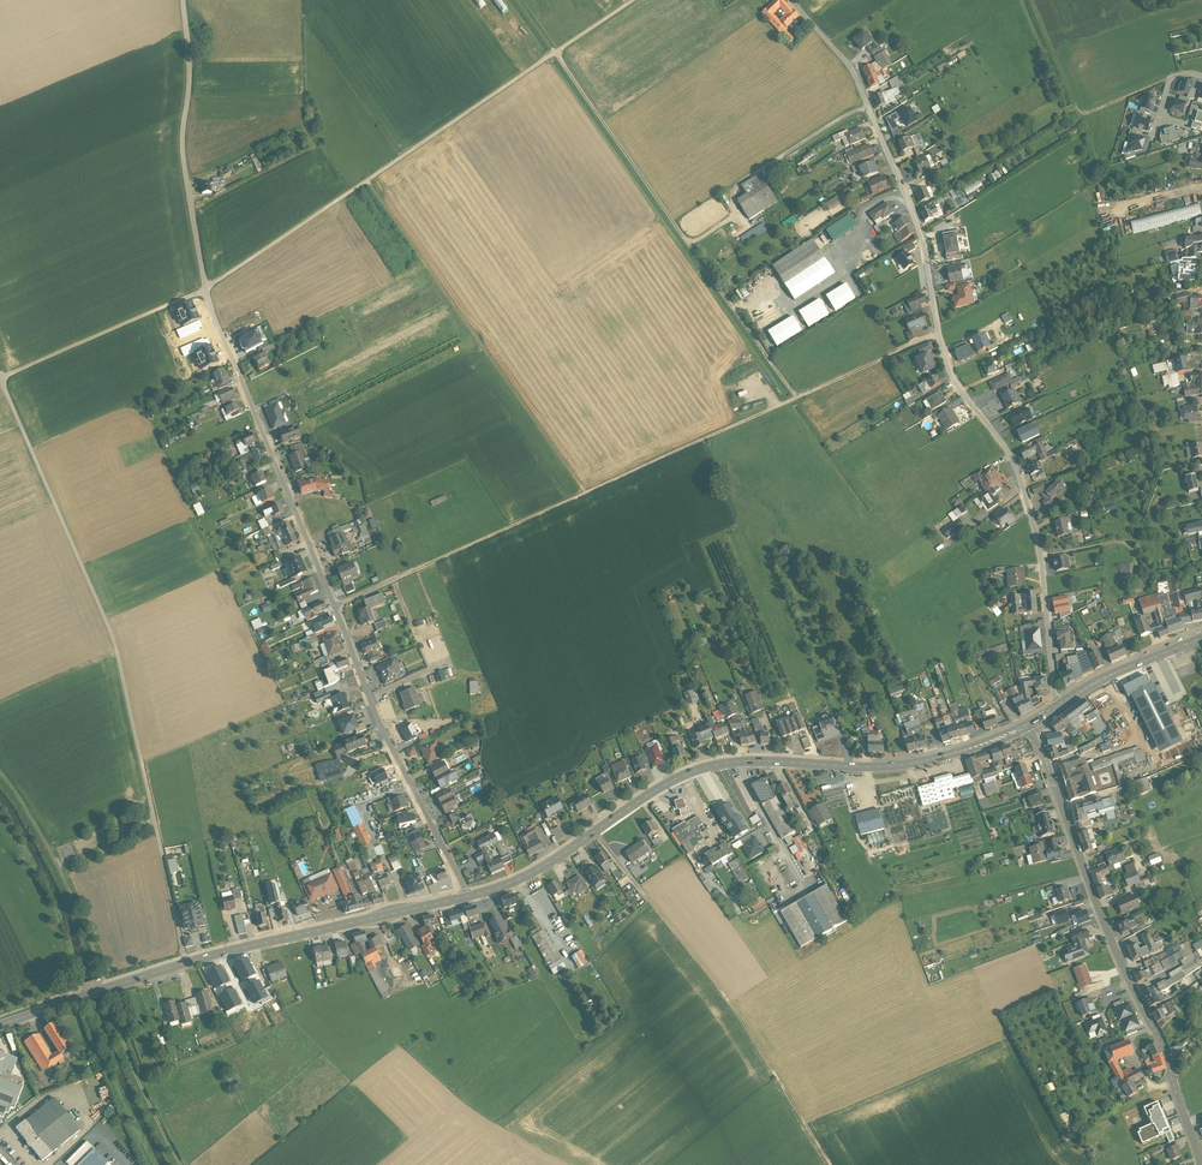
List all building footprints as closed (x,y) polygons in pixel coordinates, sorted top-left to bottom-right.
[(501,0),(493,0),(508,23),(514,19),(501,0)] [(783,0),(777,0),(767,9),(772,15),(780,7),(784,12),(789,7),(783,0)] [(789,7),(784,12),(787,16),(793,11),(789,7)] [(772,15),(767,9),(762,14),(778,30),(783,26),(772,15)] [(787,16),(780,23),(783,26),(787,30),(788,29),(787,28),(799,17),(793,11),(787,16)] [(783,26),(778,30),(782,35),(787,30),(783,26)] [(787,30),(782,35),(790,42),(794,38),(787,30)] [(859,37),(854,41),(862,50),(866,47),(872,41),(868,37),(864,32),(859,37)] [(873,40),(872,41),(866,47),(872,55),(873,54),(874,54),(881,49),(873,40)] [(874,54),(875,57),(885,51),(887,50),(885,47),(881,49),(874,54)] [(885,51),(875,57),(878,61),(883,70),(884,70),(893,64),(885,51)] [(872,65),(872,66),(875,72),(879,69),(880,72),(883,70),(878,61),(872,65)] [(937,68),(941,73),(948,68),(945,63),(937,68)] [(872,66),(863,69),(867,78),(876,75),(875,72),(872,66)] [(876,75),(867,78),(871,88),(880,84),(877,77),(876,75)] [(881,75),(877,77),(880,84),(885,82),(884,81),(883,78),(881,75)] [(889,82),(892,90),(898,88),(901,87),(897,77),(889,82)] [(1181,89),(1180,92),(1188,95),(1190,88),(1192,83),(1183,80),(1182,83),(1180,82),(1179,88),(1181,89)] [(889,96),(891,102),(896,100),(894,96),(900,93),(898,88),(892,90),(889,91),(891,95),(889,96)] [(1188,95),(1187,98),(1190,99),(1193,100),(1196,90),(1190,88),(1188,95)] [(881,95),(885,105),(891,102),(889,96),(891,95),(889,91),(881,95)] [(881,95),(875,97),(879,107),(885,105),(881,95)] [(1190,99),(1187,98),(1180,96),(1178,101),(1186,103),(1185,105),(1188,106),(1190,99)] [(1151,111),(1153,112),(1157,100),(1154,99),(1147,97),(1146,100),(1143,99),(1140,108),(1141,108),(1151,111)] [(1172,99),(1169,110),(1183,114),(1185,105),(1186,103),(1178,101),(1172,99)] [(932,107),(935,113),(941,111),(938,104),(932,107)] [(315,124),(313,106),(307,107),(308,125),(315,124)] [(1192,106),(1189,116),(1193,117),(1195,110),(1197,111),(1198,108),(1192,106)] [(906,107),(886,119),(889,126),(903,117),(901,114),(908,110),(906,107)] [(908,127),(917,121),(910,109),(908,110),(901,114),(903,117),(908,127)] [(1192,121),(1193,122),(1191,128),(1196,130),(1197,127),(1201,128),(1201,124),(1201,112),(1197,111),(1195,110),(1193,117),(1192,121)] [(1143,130),(1147,132),(1151,119),(1144,117),(1137,115),(1134,128),(1143,130)] [(902,135),(896,125),(890,129),(894,140),(902,135)] [(1160,138),(1162,144),(1177,139),(1175,132),(1174,129),(1171,130),(1170,128),(1162,131),(1161,136),(1161,137),(1160,138)] [(849,134),(846,135),(846,137),(850,145),(866,139),(861,129),(849,134)] [(848,131),(833,137),(835,142),(842,139),(846,137),(846,135),(849,134),(848,131)] [(1175,132),(1177,139),(1182,138),(1184,132),(1180,131),(1175,132)] [(1136,137),(1131,136),(1126,155),(1133,153),(1135,152),(1142,150),(1145,139),(1136,137)] [(846,137),(842,139),(845,147),(850,145),(846,137)] [(910,138),(899,142),(903,153),(914,148),(910,138)] [(1193,143),(1192,150),(1195,150),(1195,151),(1201,152),(1201,144),(1193,143)] [(854,151),(849,154),(853,163),(860,160),(860,161),(873,155),(869,145),(854,151)] [(925,152),(922,147),(916,150),(918,156),(925,152)] [(813,152),(803,159),(803,160),(804,161),(807,159),(814,155),(813,152)] [(853,163),(849,154),(847,154),(846,155),(847,155),(845,156),(848,164),(850,163),(850,164),(853,163)] [(1192,155),(1191,156),(1190,159),(1192,160),(1191,167),(1201,169),(1201,168),(1201,165),(1201,161),(1194,160),(1194,156),(1192,155)] [(926,157),(915,163),(920,173),(931,168),(926,157)] [(946,158),(940,162),(943,167),(949,164),(946,158)] [(862,168),(859,169),(860,169),(860,170),(863,178),(863,179),(866,178),(878,173),(874,163),(862,168)] [(860,164),(852,168),(854,173),(860,170),(860,169),(859,169),(862,168),(860,164)] [(760,175),(743,186),(749,195),(754,191),(766,210),(777,203),(760,175)] [(883,178),(870,183),(875,193),(888,188),(883,178)] [(963,188),(968,196),(983,187),(978,178),(963,188)] [(221,182),(211,184),(212,192),(213,192),(214,192),(215,195),(226,190),(225,185),(221,186),(221,182)] [(211,184),(201,185),(202,194),(212,193),(212,192),(211,184)] [(926,188),(916,192),(919,198),(921,203),(930,199),(926,188)] [(749,195),(738,202),(749,220),(766,210),(754,191),(749,195)] [(829,211),(848,198),(844,192),(824,205),(829,211)] [(870,194),(860,198),(862,203),(872,199),(870,194)] [(887,203),(870,215),(875,221),(882,217),(883,219),(893,212),(887,203)] [(1198,203),(1130,221),(1133,234),(1201,215),(1198,203)] [(943,215),(939,206),(936,207),(938,213),(933,215),(932,215),(933,219),(943,215)] [(931,209),(922,213),(925,222),(933,219),(932,215),(933,215),(931,209)] [(850,215),(826,231),(833,241),(857,225),(850,215)] [(785,228),(798,222),(795,216),(782,222),(785,228)] [(906,218),(895,224),(900,232),(910,225),(906,218)] [(884,220),(878,224),(880,228),(887,224),(884,220)] [(741,238),(746,246),(770,230),(764,222),(741,238)] [(898,232),(901,237),(912,230),(910,225),(900,232),(898,232)] [(912,230),(901,237),(898,232),(894,235),(897,240),(899,238),(901,242),(914,234),(912,230)] [(955,232),(942,234),(947,260),(961,257),(955,232)] [(1201,243),(1201,239),(1188,238),(1188,239),(1184,239),(1184,250),(1190,248),(1191,248),(1194,245),(1197,245),(1201,244),(1201,243)] [(812,240),(772,267),(784,285),(824,258),(812,240)] [(912,242),(903,248),(905,252),(907,250),(909,253),(916,249),(912,242)] [(1175,250),(1164,253),(1167,263),(1178,261),(1175,250)] [(906,253),(898,258),(905,270),(910,267),(913,265),(913,264),(911,261),(912,260),(910,256),(909,257),(906,253)] [(1186,258),(1182,258),(1182,260),(1170,263),(1171,268),(1170,268),(1173,276),(1178,276),(1178,282),(1178,283),(1194,283),(1195,277),(1194,277),(1194,272),(1197,272),(1198,267),(1197,267),(1197,258),(1196,258),(1191,258),(1186,258)] [(953,271),(948,272),(950,282),(962,279),(960,270),(953,271)] [(860,294),(851,280),(825,296),(834,310),(860,294)] [(969,285),(957,288),(959,296),(953,298),(956,308),(969,305),(974,303),(973,300),(971,292),(969,285)] [(1183,294),(1174,296),(1176,304),(1185,302),(1185,295),(1183,295),(1183,294)] [(1191,294),(1183,294),(1183,295),(1185,295),(1185,302),(1190,302),(1198,302),(1198,298),(1191,297),(1191,294)] [(764,324),(802,300),(798,295),(760,318),(764,324)] [(916,299),(914,300),(908,303),(911,309),(919,306),(926,303),(923,296),(922,297),(916,299)] [(808,328),(829,315),(819,299),(799,312),(808,328)] [(192,303),(176,310),(177,314),(176,314),(180,324),(181,323),(183,328),(199,321),(192,303)] [(916,316),(905,320),(905,321),(907,320),(908,324),(907,325),(910,332),(915,330),(926,326),(924,320),(922,314),(922,313),(916,316)] [(1001,317),(1005,324),(1011,321),(1007,314),(1001,317)] [(792,315),(767,331),(776,345),(801,329),(792,315)] [(202,327),(199,321),(183,328),(177,331),(180,338),(199,330),(199,329),(202,327)] [(915,330),(910,332),(906,334),(910,341),(919,338),(916,331),(915,330)] [(244,338),(238,342),(245,355),(258,348),(263,345),(262,343),(256,332),(244,338)] [(984,334),(972,340),(978,353),(990,347),(984,334)] [(194,353),(210,346),(208,339),(204,341),(204,339),(181,349),(184,357),(194,353)] [(261,350),(269,346),(266,341),(262,343),(263,345),(258,348),(259,350),(261,350)] [(966,341),(954,347),(957,354),(956,354),(958,360),(965,357),(966,359),(973,356),(966,341)] [(269,346),(261,350),(263,353),(275,347),(273,343),(269,346)] [(918,348),(921,354),(924,353),(933,349),(930,343),(918,348)] [(998,347),(996,343),(990,346),(991,347),(988,349),(989,352),(998,347)] [(200,367),(202,371),(218,364),(210,346),(194,353),(196,357),(195,358),(199,368),(200,367)] [(923,374),(933,369),(927,355),(926,355),(924,353),(921,354),(922,357),(917,360),(923,374)] [(264,354),(253,360),(259,371),(270,365),(264,354)] [(1185,357),(1174,360),(1167,362),(1169,371),(1170,375),(1177,373),(1177,374),(1188,371),(1185,357)] [(1017,361),(1004,367),(1006,371),(1019,365),(1017,361)] [(1155,374),(1169,371),(1167,362),(1153,365),(1155,374)] [(993,363),(984,367),(988,376),(999,371),(997,366),(995,367),(993,363)] [(223,370),(212,374),(217,386),(219,386),(218,382),(225,380),(227,379),(223,370)] [(1177,374),(1177,373),(1170,375),(1162,377),(1164,388),(1180,385),(1177,374)] [(1199,374),(1189,375),(1190,383),(1194,382),(1194,380),(1198,379),(1199,374)] [(1008,375),(990,383),(994,390),(1010,383),(1011,382),(1008,375)] [(936,376),(925,382),(926,385),(928,383),(932,389),(940,384),(936,376)] [(1184,389),(1185,397),(1197,394),(1197,388),(1190,389),(1190,388),(1184,389)] [(231,389),(219,394),(222,401),(226,400),(234,396),(231,389)] [(1013,391),(1003,396),(1007,403),(1005,404),(1007,410),(1018,404),(1016,399),(1017,399),(1013,391)] [(940,392),(926,401),(932,411),(946,402),(940,392)] [(902,397),(909,407),(915,403),(909,393),(902,397)] [(236,404),(225,408),(228,415),(230,414),(232,418),(242,413),(240,410),(239,410),(236,404)] [(265,409),(269,419),(281,414),(277,404),(271,406),(265,409)] [(1195,407),(1184,409),(1185,420),(1189,419),(1197,418),(1195,407)] [(942,414),(939,416),(940,418),(947,430),(959,423),(950,409),(942,414)] [(1027,409),(1010,417),(1015,426),(1031,419),(1027,409)] [(939,410),(932,415),(936,420),(940,418),(939,416),(942,414),(939,410)] [(269,419),(273,429),(279,427),(285,424),(281,414),(269,419)] [(1018,433),(1022,442),(1039,434),(1035,426),(1018,433)] [(296,428),(280,434),(284,444),(290,442),(290,444),(294,442),(293,440),(300,437),(296,428)] [(251,434),(242,438),(244,442),(246,447),(255,443),(251,434)] [(1044,449),(1041,443),(1034,446),(1036,450),(1037,452),(1044,449)] [(299,444),(290,447),(293,455),(301,452),(302,451),(299,444)] [(1191,447),(1193,458),(1201,457),(1201,445),(1195,446),(1191,447)] [(1029,448),(1020,453),(1024,460),(1032,456),(1031,452),(1029,448)] [(258,449),(242,457),(243,461),(250,458),(251,460),(253,464),(263,459),(258,449)] [(1044,449),(1037,452),(1039,457),(1046,453),(1044,449)] [(293,455),(290,457),(296,472),(307,467),(301,452),(293,455)] [(1109,468),(1117,466),(1114,459),(1107,461),(1109,468)] [(243,461),(237,464),(241,473),(243,473),(247,471),(245,465),(243,461)] [(1035,463),(1027,466),(1029,471),(1028,471),(1030,475),(1031,475),(1039,472),(1038,468),(1035,463)] [(992,468),(984,474),(980,477),(981,478),(978,480),(987,492),(993,488),(998,485),(1002,482),(992,468)] [(981,470),(972,475),(976,481),(978,480),(981,478),(980,477),(984,474),(981,470)] [(261,472),(251,477),(256,487),(266,482),(261,472)] [(1195,475),(1185,477),(1189,493),(1198,491),(1197,483),(1198,483),(1196,481),(1195,475)] [(329,483),(317,480),(313,482),(315,490),(316,490),(325,491),(327,492),(328,491),(329,483)] [(1058,481),(1048,491),(1044,487),(1043,487),(1041,484),(1032,488),(1034,495),(1039,493),(1046,500),(1042,503),(1048,509),(1051,507),(1050,506),(1052,504),(1063,494),(1067,490),(1058,481)] [(299,485),(302,494),(315,490),(313,482),(308,484),(307,482),(299,485)] [(196,485),(189,488),(193,495),(199,491),(196,485)] [(993,488),(987,492),(978,498),(983,506),(987,510),(988,510),(988,511),(998,504),(992,496),(996,493),(993,488)] [(269,490),(258,495),(260,499),(262,498),(264,503),(273,499),(269,490)] [(446,495),(436,499),(437,504),(447,500),(446,495)] [(198,516),(204,513),(200,503),(193,505),(198,516)] [(280,505),(271,509),(273,513),(275,517),(283,513),(280,505)] [(962,514),(967,510),(963,505),(958,509),(962,514)] [(1001,508),(992,514),(995,518),(1004,512),(1001,508)] [(1006,510),(1004,512),(995,518),(998,523),(999,524),(1002,527),(1007,523),(1012,518),(1006,510)] [(1012,518),(1007,523),(1010,527),(1016,522),(1012,518)] [(265,519),(258,522),(262,530),(269,527),(265,519)] [(368,521),(372,530),(377,527),(374,519),(368,521)] [(959,519),(943,530),(948,538),(964,527),(959,519)] [(1057,522),(1055,522),(1056,526),(1057,533),(1058,537),(1069,535),(1065,520),(1057,522)] [(288,523),(281,526),(284,532),(280,534),(281,537),(283,537),(284,540),(293,535),(288,523)] [(349,524),(332,532),(334,536),(351,529),(349,524)] [(1187,528),(1188,534),(1198,533),(1201,532),(1201,524),(1198,525),(1187,528)] [(364,525),(359,528),(366,543),(371,541),(364,525)] [(269,527),(262,530),(265,537),(272,533),(269,527)] [(293,535),(284,540),(286,544),(285,545),(286,548),(290,546),(291,548),(293,547),(292,545),(297,543),(293,535)] [(341,535),(330,540),(335,550),(333,551),(336,557),(343,554),(343,555),(348,552),(344,545),(345,544),(341,535)] [(278,552),(275,553),(279,563),(287,559),(283,550),(282,550),(278,552)] [(288,563),(286,564),(293,578),(294,579),(295,578),(307,572),(299,557),(288,563)] [(287,559),(271,567),(273,570),(286,564),(288,563),(287,559)] [(1056,562),(1054,562),(1055,567),(1056,567),(1057,571),(1069,569),(1067,559),(1056,562)] [(1133,564),(1126,564),(1124,580),(1131,580),(1133,564)] [(339,570),(345,586),(351,584),(354,583),(352,579),(357,577),(352,565),(339,570)] [(1024,569),(1007,571),(1009,587),(1025,586),(1024,569)] [(1180,607),(1174,577),(1170,577),(1173,594),(1176,608),(1180,607)] [(281,589),(297,581),(295,578),(294,579),(293,578),(279,585),(281,589)] [(312,578),(301,583),(303,587),(304,586),(306,590),(308,595),(309,595),(318,591),(312,578)] [(354,591),(351,584),(345,586),(344,587),(347,594),(354,591)] [(306,590),(296,595),(298,602),(307,598),(307,596),(308,596),(309,595),(308,595),(306,590)] [(1199,590),(1183,594),(1186,601),(1188,601),(1196,599),(1201,598),(1199,590)] [(1035,593),(1025,594),(1026,604),(1036,603),(1035,593)] [(382,594),(364,601),(367,609),(368,609),(371,607),(385,602),(382,594)] [(1148,628),(1144,618),(1136,621),(1141,636),(1150,633),(1156,631),(1157,631),(1160,638),(1169,634),(1167,627),(1166,628),(1165,623),(1161,609),(1158,596),(1157,594),(1146,597),(1138,599),(1143,614),(1150,612),(1154,611),(1159,625),(1154,626),(1148,628)] [(1174,619),(1172,620),(1171,616),(1172,615),(1171,609),(1170,604),(1167,594),(1158,596),(1161,609),(1165,623),(1166,624),(1167,627),(1169,634),(1183,630),(1181,624),(1186,623),(1184,615),(1180,615),(1179,615),(1173,617),(1174,619)] [(1180,607),(1176,608),(1173,594),(1170,595),(1172,604),(1170,604),(1171,609),(1175,608),(1176,614),(1182,613),(1181,607),(1180,607)] [(1123,604),(1129,603),(1131,608),(1134,607),(1132,602),(1134,602),(1133,596),(1122,599),(1122,600),(1119,600),(1120,604),(1123,603),(1123,604)] [(1060,599),(1053,601),(1054,607),(1068,604),(1071,604),(1070,597),(1067,598),(1060,599)] [(1190,612),(1190,613),(1191,613),(1193,622),(1198,621),(1201,620),(1201,601),(1201,598),(1196,599),(1198,611),(1190,612)] [(323,602),(312,606),(316,614),(326,609),(323,602)] [(1036,603),(1026,604),(1027,613),(1037,612),(1036,603)] [(264,613),(271,610),(269,604),(262,607),(264,613)] [(1068,604),(1054,607),(1056,614),(1059,613),(1069,611),(1068,604)] [(312,606),(303,611),(306,618),(316,614),(312,606)] [(367,609),(358,612),(362,620),(360,621),(362,626),(367,624),(368,624),(369,624),(369,623),(373,622),(373,621),(368,609),(367,609)] [(1189,609),(1183,611),(1184,615),(1186,623),(1192,622),(1191,613),(1190,613),(1190,612),(1189,609)] [(1070,615),(1069,611),(1059,613),(1061,619),(1070,615)] [(328,617),(321,620),(321,619),(318,621),(312,624),(314,630),(322,626),(331,623),(328,617)] [(255,630),(263,626),(259,619),(251,622),(255,630)] [(385,620),(374,624),(377,631),(387,627),(385,620)] [(257,630),(259,634),(270,629),(268,625),(257,630)] [(1041,639),(1039,629),(1031,630),(1025,631),(1026,641),(1041,639)] [(1069,633),(1057,634),(1057,640),(1060,640),(1061,651),(1069,650),(1074,649),(1073,643),(1070,644),(1069,633)] [(314,634),(307,637),(310,645),(310,644),(318,641),(318,642),(318,641),(315,634),(314,634)] [(335,634),(322,639),(324,644),(326,649),(330,647),(332,654),(333,654),(341,651),(335,634)] [(1112,637),(1108,639),(1110,644),(1112,648),(1116,646),(1117,646),(1112,637)] [(1042,649),(1041,639),(1026,641),(1028,651),(1034,650),(1042,649)] [(377,640),(371,642),(374,651),(376,651),(380,649),(377,640)] [(371,642),(361,646),(364,655),(368,653),(374,651),(371,642)] [(986,649),(989,657),(1008,651),(1005,644),(986,649)] [(1122,647),(1118,648),(1117,647),(1116,646),(1112,648),(1118,660),(1126,656),(1122,647)] [(275,653),(277,658),(289,653),(287,648),(275,653)] [(1118,660),(1112,648),(1108,650),(1107,651),(1108,653),(1107,654),(1111,663),(1118,660)] [(1076,653),(1077,657),(1082,674),(1095,669),(1089,656),(1088,652),(1076,653)] [(1098,652),(1089,656),(1095,669),(1104,666),(1098,652)] [(397,654),(390,657),(392,661),(393,661),(394,663),(400,660),(397,654)] [(1063,655),(1056,655),(1057,665),(1064,664),(1063,659),(1063,655)] [(1077,657),(1068,660),(1069,667),(1070,671),(1075,681),(1083,677),(1082,674),(1077,657)] [(344,658),(329,664),(332,670),(333,670),(334,671),(347,666),(344,658)] [(392,661),(378,668),(385,684),(396,679),(396,678),(397,678),(396,677),(392,670),(396,668),(394,663),(393,661),(392,661)] [(328,664),(321,667),(326,680),(321,682),(323,688),(336,683),(333,674),(334,674),(334,671),(333,670),(332,670),(329,664),(328,664)] [(453,676),(451,669),(444,671),(446,678),(453,676)] [(1070,671),(1060,677),(1065,686),(1075,681),(1070,671)] [(990,682),(992,686),(1002,680),(999,676),(990,682)] [(1131,695),(1150,685),(1146,676),(1124,687),(1128,696),(1131,695)] [(1046,678),(1035,680),(1035,686),(1036,691),(1048,689),(1046,678)] [(1035,680),(1020,682),(1021,688),(1027,687),(1035,686),(1035,680)] [(470,682),(471,694),(482,694),(482,687),(479,687),(478,682),(470,682)] [(1020,682),(1017,682),(1018,687),(1014,689),(1016,693),(1015,693),(1018,698),(1023,697),(1022,694),(1021,688),(1020,682)] [(1150,685),(1131,695),(1160,753),(1182,742),(1153,684),(1150,685)] [(902,687),(893,690),(897,697),(905,694),(902,687)] [(413,688),(401,693),(405,704),(403,705),(406,711),(418,707),(418,706),(421,705),(419,701),(418,701),(413,688)] [(1014,689),(1013,688),(1008,691),(1011,696),(1015,705),(1023,701),(1024,701),(1023,697),(1018,698),(1015,693),(1016,693),(1014,689)] [(293,693),(296,700),(301,697),(299,691),(293,693)] [(332,698),(330,693),(322,696),(320,692),(314,694),(318,704),(331,699),(332,698)] [(756,692),(748,695),(750,700),(748,701),(753,714),(763,710),(756,692)] [(1000,703),(1004,701),(1000,695),(999,693),(998,692),(994,694),(1000,703)] [(1028,692),(1022,694),(1023,697),(1024,701),(1025,702),(1031,700),(1029,692),(1028,692)] [(332,698),(331,699),(334,708),(336,707),(338,712),(349,708),(346,702),(345,702),(342,695),(343,694),(332,698)] [(693,695),(687,698),(689,704),(696,702),(693,695)] [(934,709),(939,707),(935,697),(931,699),(934,709)] [(981,708),(986,706),(984,700),(978,702),(981,708)] [(1023,701),(1015,705),(1021,716),(1034,709),(1029,701),(1025,703),(1023,701)] [(1083,701),(1064,714),(1065,715),(1076,730),(1080,727),(1083,726),(1081,723),(1077,718),(1083,714),(1081,711),(1087,706),(1083,701)] [(723,705),(719,707),(721,713),(722,717),(727,715),(724,709),(725,709),(723,705)] [(725,709),(724,709),(727,715),(728,718),(732,717),(738,714),(734,705),(725,709)] [(954,707),(950,709),(951,712),(953,717),(955,722),(958,721),(962,720),(962,719),(962,718),(961,715),(959,711),(957,706),(954,707)] [(995,710),(985,713),(987,718),(995,716),(996,715),(995,710)] [(943,718),(944,720),(949,718),(953,717),(951,712),(946,714),(942,716),(943,718)] [(995,716),(987,718),(985,713),(985,712),(981,714),(980,714),(982,720),(982,721),(985,730),(998,725),(995,716)] [(721,713),(714,715),(715,717),(716,717),(717,720),(718,721),(723,719),(722,717),(721,713)] [(710,715),(706,717),(709,724),(717,720),(716,717),(715,717),(714,715),(711,717),(710,715)] [(820,725),(822,731),(827,729),(827,730),(831,728),(836,726),(831,715),(827,717),(826,716),(822,718),(822,719),(818,721),(820,725)] [(917,718),(920,725),(929,722),(926,715),(917,718)] [(1065,715),(1050,725),(1057,733),(1062,733),(1067,728),(1073,736),(1078,733),(1079,735),(1083,732),(1080,727),(1076,730),(1065,715)] [(1089,715),(1084,719),(1084,720),(1087,724),(1093,721),(1089,715)] [(744,721),(743,716),(739,718),(740,720),(742,724),(743,728),(744,732),(748,730),(746,725),(744,721)] [(908,719),(902,721),(906,730),(907,733),(911,732),(911,733),(915,731),(915,733),(918,734),(923,733),(920,725),(917,718),(917,716),(908,719)] [(357,726),(353,717),(339,723),(344,734),(355,730),(358,728),(357,726)] [(805,729),(800,717),(794,719),(799,732),(802,730),(803,731),(804,730),(805,729)] [(799,732),(794,719),(789,721),(794,734),(797,733),(798,733),(798,732),(799,732)] [(789,721),(783,723),(788,736),(789,736),(790,736),(791,735),(794,734),(789,721)] [(879,721),(874,724),(878,732),(883,730),(879,721)] [(860,724),(865,737),(868,736),(871,736),(870,734),(865,722),(860,724)] [(357,734),(366,730),(364,723),(357,726),(358,728),(355,730),(357,734)] [(411,723),(400,729),(407,742),(418,737),(411,723)] [(783,723),(777,726),(780,732),(782,738),(783,738),(784,739),(785,737),(788,736),(783,723)] [(968,724),(964,725),(967,735),(975,733),(972,723),(968,724)] [(709,724),(699,729),(700,729),(702,734),(704,741),(705,741),(715,737),(712,730),(709,724)] [(725,724),(719,727),(723,736),(729,734),(725,724)] [(759,725),(754,727),(758,736),(761,735),(761,734),(760,733),(762,732),(759,725)] [(822,731),(820,725),(813,728),(818,742),(825,739),(822,731)] [(957,728),(961,738),(967,735),(964,725),(961,726),(957,728)] [(719,727),(712,730),(715,737),(716,739),(723,736),(719,727)] [(954,729),(947,731),(951,741),(961,738),(957,728),(957,727),(954,729)] [(943,732),(940,733),(944,743),(951,741),(947,731),(943,732)] [(752,733),(746,735),(750,745),(757,742),(753,732),(752,733)] [(1057,733),(1047,735),(1049,748),(1061,745),(1064,743),(1063,740),(1062,733),(1057,733)] [(702,734),(691,739),(696,749),(706,744),(705,741),(704,741),(702,734)] [(761,734),(761,735),(761,745),(769,745),(769,734),(761,734)] [(746,735),(739,735),(739,741),(741,741),(742,746),(750,745),(746,735)] [(351,741),(344,744),(348,753),(364,746),(361,737),(351,741)] [(808,737),(801,739),(805,749),(812,747),(808,737)] [(915,740),(911,741),(916,751),(928,748),(924,738),(915,740)] [(435,740),(420,748),(428,763),(440,757),(436,749),(439,748),(435,740)] [(658,740),(653,742),(654,746),(656,745),(659,751),(662,750),(658,740)] [(911,741),(906,743),(908,753),(916,751),(911,741)] [(653,742),(647,745),(648,748),(646,749),(654,767),(664,763),(659,751),(656,745),(654,746),(653,742)] [(1093,742),(1088,745),(1079,749),(1081,754),(1096,748),(1094,743),(1093,742)] [(344,744),(344,743),(340,745),(344,756),(349,755),(348,753),(344,744)] [(1063,749),(1056,752),(1059,758),(1069,754),(1066,747),(1064,743),(1061,745),(1063,749)] [(1100,746),(1103,753),(1111,750),(1108,743),(1100,746)] [(344,756),(340,745),(333,747),(338,759),(344,756)] [(1009,746),(1001,749),(1005,758),(1012,756),(1012,754),(1009,746)] [(413,747),(406,750),(410,757),(417,754),(413,747)] [(677,749),(673,750),(676,759),(685,757),(682,747),(677,749)] [(1056,752),(1055,748),(1049,750),(1053,761),(1059,758),(1056,752)] [(1001,749),(991,752),(986,754),(988,759),(987,759),(988,760),(993,759),(994,762),(1001,760),(1005,758),(1001,749)] [(1132,749),(1098,761),(1101,769),(1113,764),(1119,762),(1122,770),(1137,764),(1133,753),(1132,749)] [(1133,753),(1137,764),(1146,761),(1141,750),(1133,753)] [(1005,758),(1007,765),(1023,761),(1021,757),(1018,752),(1012,754),(1012,756),(1005,758)] [(645,754),(640,756),(641,758),(644,766),(645,766),(649,764),(645,754)] [(986,754),(976,757),(978,762),(987,759),(988,759),(986,754)] [(481,755),(473,759),(476,765),(480,763),(481,755)] [(976,757),(966,761),(970,774),(972,779),(982,776),(982,774),(978,762),(976,757)] [(641,758),(632,762),(637,773),(646,770),(645,766),(644,766),(641,758)] [(1091,776),(1092,776),(1090,771),(1089,772),(1086,763),(1085,763),(1083,759),(1059,767),(1063,778),(1066,787),(1071,801),(1095,793),(1093,787),(1094,787),(1095,785),(1094,780),(1092,779),(1091,776)] [(1001,760),(994,762),(996,768),(1003,766),(1001,760)] [(339,761),(335,762),(327,762),(321,764),(322,767),(318,768),(317,768),(317,769),(320,778),(320,779),(322,778),(323,781),(326,780),(343,775),(339,761)] [(611,766),(614,772),(625,767),(623,761),(611,766)] [(1098,761),(1091,763),(1094,771),(1101,769),(1098,761)] [(440,765),(431,769),(436,778),(447,772),(443,763),(440,765)] [(1015,768),(1017,773),(1019,780),(1029,777),(1025,765),(1015,768)] [(625,767),(614,772),(618,782),(631,777),(627,767),(625,767)] [(1015,767),(1001,771),(1003,778),(1017,773),(1015,768),(1015,767)] [(996,770),(982,774),(982,776),(984,780),(998,776),(996,770)] [(382,771),(372,776),(376,785),(387,780),(382,771)] [(447,772),(436,778),(440,786),(447,782),(447,783),(448,782),(449,782),(450,781),(451,781),(452,780),(449,775),(447,772)] [(454,772),(449,775),(452,780),(451,781),(452,782),(458,779),(454,772)] [(779,783),(774,774),(769,777),(774,786),(779,783)] [(952,775),(936,779),(939,792),(973,783),(972,779),(970,774),(953,778),(952,775)] [(984,780),(981,780),(987,797),(999,792),(999,791),(997,788),(995,782),(1000,781),(998,776),(984,780)] [(1029,777),(1019,780),(1022,789),(1025,788),(1026,789),(1030,787),(1030,786),(1033,785),(1030,776),(1029,777)] [(1147,778),(1132,783),(1136,796),(1151,792),(1147,778)] [(776,798),(765,779),(763,780),(774,799),(776,798)] [(598,785),(603,793),(611,788),(609,784),(611,783),(609,781),(608,782),(606,780),(601,783),(600,781),(597,783),(598,785)] [(774,799),(763,780),(752,786),(763,805),(774,799)] [(786,784),(778,789),(783,798),(787,795),(791,793),(786,784)] [(964,797),(962,787),(940,794),(943,803),(964,797)] [(449,790),(444,792),(444,793),(437,796),(440,804),(452,798),(449,790)] [(1041,798),(1039,794),(1031,797),(1023,800),(1025,806),(1029,805),(1031,810),(1038,807),(1044,805),(1041,798)] [(796,811),(787,795),(783,798),(787,804),(792,813),(793,813),(796,811)] [(397,796),(387,799),(389,804),(391,803),(391,802),(398,799),(397,796)] [(585,796),(572,803),(575,808),(578,812),(590,805),(585,796)] [(398,799),(391,802),(391,803),(394,812),(408,807),(404,797),(398,799)] [(452,798),(440,804),(444,811),(452,807),(456,805),(452,798)] [(556,798),(541,806),(548,818),(549,818),(551,818),(551,816),(554,814),(555,813),(557,812),(558,812),(562,810),(556,798)] [(763,805),(779,834),(782,839),(783,839),(782,839),(795,832),(796,832),(776,798),(774,799),(763,805)] [(1100,798),(1092,800),(1093,804),(1089,805),(1091,812),(1097,809),(1098,813),(1099,817),(1100,817),(1099,815),(1116,810),(1112,798),(1101,801),(1100,798)] [(683,799),(675,801),(677,811),(679,810),(682,819),(690,817),(688,807),(686,808),(683,799)] [(727,825),(738,818),(735,813),(737,812),(734,809),(733,810),(730,805),(717,812),(725,826),(727,825)] [(824,805),(819,808),(816,809),(817,810),(816,811),(818,816),(815,818),(815,819),(818,825),(825,821),(826,822),(828,823),(831,821),(832,819),(824,805)] [(1089,805),(1073,809),(1075,824),(1080,822),(1085,820),(1084,817),(1083,814),(1083,812),(1088,811),(1088,813),(1091,812),(1089,805)] [(363,847),(372,843),(356,808),(347,811),(363,847)] [(800,808),(796,811),(793,813),(806,835),(813,831),(800,808)] [(815,809),(808,812),(807,813),(812,821),(815,819),(815,818),(818,816),(816,811),(817,810),(816,809),(816,808),(815,809)] [(879,809),(855,816),(861,836),(884,829),(879,809)] [(1049,812),(1036,815),(1036,816),(1039,825),(1038,826),(1040,832),(1041,837),(1041,838),(1054,835),(1054,834),(1053,829),(1054,829),(1052,822),(1052,823),(1051,823),(1049,813),(1049,812)] [(457,813),(449,817),(453,824),(458,821),(460,820),(457,813)] [(749,819),(753,825),(761,821),(757,814),(749,819)] [(398,819),(399,826),(401,826),(402,827),(403,828),(404,827),(408,824),(416,823),(415,820),(416,819),(414,816),(414,815),(398,819)] [(470,816),(466,819),(464,818),(463,820),(461,821),(460,820),(458,821),(461,826),(462,825),(461,827),(470,830),(473,821),(471,820),(472,820),(470,816)] [(698,816),(690,821),(693,827),(697,835),(700,833),(701,833),(697,827),(699,826),(702,824),(698,816)] [(738,818),(727,825),(735,839),(748,831),(745,826),(746,825),(744,821),(743,822),(740,817),(738,818)] [(1085,820),(1080,822),(1082,828),(1092,825),(1090,819),(1085,820)] [(548,836),(551,835),(546,822),(542,824),(548,836)] [(651,822),(643,827),(649,836),(650,835),(658,830),(655,824),(653,825),(651,822)] [(686,823),(685,822),(672,830),(688,854),(700,847),(698,843),(689,829),(686,823)] [(559,827),(550,832),(552,836),(554,835),(558,842),(564,838),(559,827)] [(697,835),(693,827),(689,829),(698,843),(704,840),(700,833),(697,835)] [(414,828),(404,831),(407,836),(416,831),(414,828)] [(535,828),(525,833),(526,834),(527,837),(531,835),(537,832),(535,828)] [(416,831),(407,836),(415,853),(422,849),(426,847),(418,831),(416,831)] [(886,831),(868,834),(870,843),(887,841),(886,831)] [(537,832),(531,835),(535,843),(539,841),(541,840),(537,832)] [(1084,833),(1079,834),(1082,844),(1090,842),(1090,841),(1087,832),(1084,833)] [(494,834),(476,843),(481,852),(487,849),(496,845),(498,843),(503,841),(502,840),(498,843),(494,834)] [(749,835),(740,841),(732,846),(735,850),(745,843),(752,839),(749,835)] [(659,836),(652,841),(654,845),(662,840),(659,836)] [(798,836),(793,839),(796,844),(790,847),(793,854),(805,849),(798,836)] [(745,843),(747,846),(744,848),(750,858),(753,857),(763,851),(755,837),(752,839),(745,843)] [(1043,840),(1044,849),(1049,848),(1048,841),(1053,841),(1053,839),(1043,840)] [(662,840),(654,845),(656,848),(664,843),(662,840)] [(503,841),(498,843),(496,845),(502,859),(509,855),(503,841)] [(525,848),(529,856),(544,848),(543,846),(541,846),(539,841),(535,843),(529,846),(525,848)] [(642,841),(633,848),(634,849),(626,854),(633,863),(638,860),(637,858),(648,851),(645,847),(646,847),(642,841)] [(1057,848),(1055,842),(1050,843),(1051,851),(1045,852),(1046,855),(1048,860),(1050,860),(1050,859),(1059,857),(1059,858),(1060,857),(1058,848),(1057,848)] [(1090,842),(1082,844),(1085,853),(1093,850),(1091,845),(1090,842)] [(372,843),(363,847),(370,865),(379,861),(372,843)] [(726,843),(705,855),(708,860),(709,859),(713,866),(732,854),(726,843)] [(810,848),(817,860),(822,857),(815,844),(810,848)] [(1045,856),(1042,845),(1031,848),(1033,855),(1032,855),(1034,864),(1048,861),(1048,860),(1046,855),(1045,856)] [(493,861),(487,849),(481,852),(481,853),(484,859),(487,865),(488,865),(493,863),(493,861)] [(1120,849),(1107,854),(1110,864),(1106,866),(1109,871),(1114,869),(1114,866),(1113,866),(1114,864),(1124,860),(1120,849)] [(602,852),(595,857),(601,866),(608,861),(602,852)] [(481,853),(474,856),(478,863),(484,859),(481,853)] [(1149,857),(1152,865),(1161,862),(1158,854),(1149,857)] [(502,859),(500,860),(502,865),(512,861),(509,855),(502,859)] [(176,859),(168,861),(171,874),(179,872),(176,859)] [(370,866),(367,859),(363,861),(368,873),(372,871),(370,866)] [(488,865),(492,874),(504,869),(502,865),(500,860),(493,863),(488,865)] [(746,876),(736,860),(728,864),(738,881),(741,879),(746,876)] [(398,861),(391,864),(394,871),(401,868),(398,861)] [(349,864),(353,874),(358,872),(353,862),(349,864)] [(376,864),(370,866),(372,871),(376,879),(379,877),(377,872),(382,869),(381,865),(377,866),(376,864)] [(608,866),(616,878),(620,876),(612,864),(608,866)] [(1132,864),(1125,867),(1128,875),(1135,872),(1132,864)] [(711,865),(708,867),(710,871),(707,873),(712,880),(718,876),(711,865)] [(605,878),(596,866),(593,868),(601,881),(605,878)] [(1106,866),(1099,870),(1092,873),(1094,881),(1100,878),(1110,873),(1109,871),(1106,866)] [(333,870),(341,889),(349,886),(348,884),(340,867),(333,870)] [(418,875),(419,879),(424,878),(420,867),(415,869),(418,875)] [(593,868),(585,873),(594,886),(602,881),(601,881),(593,868)] [(443,870),(434,873),(436,877),(438,882),(447,878),(443,870)] [(368,873),(360,876),(363,883),(365,886),(370,883),(374,880),(375,881),(377,880),(376,879),(372,871),(368,873)] [(1128,875),(1124,876),(1128,887),(1135,884),(1139,882),(1135,872),(1128,875)] [(330,874),(304,886),(311,901),(337,889),(330,874)] [(379,877),(376,879),(377,880),(381,888),(390,884),(388,881),(386,875),(379,877)] [(418,875),(406,880),(411,893),(423,888),(419,879),(418,875)] [(360,876),(355,878),(358,885),(363,883),(360,876)] [(579,876),(567,884),(570,889),(573,893),(572,892),(576,889),(579,893),(586,888),(579,876)] [(528,884),(533,892),(544,885),(539,877),(528,884)] [(1100,878),(1094,881),(1098,889),(1103,887),(1100,878)] [(1139,882),(1135,884),(1138,891),(1147,888),(1144,880),(1139,882)] [(358,896),(352,882),(348,884),(349,886),(352,893),(354,896),(356,896),(358,896)] [(555,882),(548,887),(553,896),(557,893),(559,896),(563,894),(561,891),(555,882)] [(365,886),(363,883),(358,885),(363,895),(368,894),(369,893),(367,890),(365,886)] [(373,887),(370,883),(365,886),(367,890),(369,893),(371,897),(376,895),(373,887)] [(281,902),(277,884),(267,887),(271,905),(281,902)] [(349,886),(341,889),(347,903),(351,902),(349,899),(348,894),(352,893),(349,886)] [(826,886),(781,912),(801,947),(847,921),(826,886)] [(1103,887),(1098,889),(1101,899),(1110,896),(1108,891),(1106,886),(1103,887)] [(1116,887),(1108,891),(1110,896),(1119,892),(1116,887)] [(632,888),(624,894),(628,898),(635,892),(632,888)] [(1066,888),(1057,891),(1059,898),(1060,903),(1064,902),(1066,902),(1066,901),(1071,900),(1069,894),(1068,894),(1066,888)] [(368,895),(363,897),(358,899),(360,904),(361,904),(371,901),(368,895)] [(376,895),(371,897),(372,900),(374,906),(383,903),(382,897),(381,896),(378,897),(376,895)] [(513,895),(501,899),(504,907),(505,909),(509,907),(509,909),(512,908),(511,906),(516,905),(513,895)] [(1134,896),(1118,902),(1123,914),(1138,907),(1134,896)] [(233,897),(222,899),(225,910),(235,908),(233,897)] [(358,897),(349,899),(351,902),(347,903),(347,904),(349,912),(362,909),(361,904),(360,904),(358,899),(358,897)] [(754,911),(767,904),(764,898),(751,906),(754,911)] [(302,901),(293,905),(297,916),(307,912),(305,906),(302,901)] [(286,911),(281,912),(279,903),(275,904),(276,909),(277,913),(278,916),(276,916),(276,917),(276,919),(278,918),(279,923),(288,921),(286,911)] [(555,905),(561,914),(563,912),(558,903),(555,905)] [(200,907),(190,909),(195,929),(198,928),(198,927),(204,925),(202,917),(200,910),(200,907)] [(475,907),(464,910),(467,919),(478,915),(475,907)] [(261,915),(256,916),(258,927),(259,927),(260,928),(262,927),(263,926),(268,925),(265,914),(264,908),(259,909),(261,915)] [(190,909),(181,911),(182,915),(183,922),(185,930),(191,928),(191,930),(195,929),(190,909)] [(276,909),(269,910),(271,918),(276,917),(276,916),(278,916),(277,913),(276,909)] [(464,910),(459,911),(461,918),(462,920),(461,920),(463,924),(468,923),(467,919),(464,910)] [(1069,921),(1065,911),(1054,914),(1058,924),(1069,921)] [(1089,921),(1086,911),(1075,915),(1079,925),(1089,921)] [(454,913),(448,915),(449,916),(450,922),(457,920),(454,913)] [(615,914),(611,916),(616,924),(620,922),(615,914)] [(241,915),(234,917),(237,927),(244,926),(241,915)] [(433,916),(422,918),(425,927),(431,925),(435,924),(433,916)] [(532,920),(539,932),(543,930),(536,917),(532,920)] [(497,918),(490,921),(496,932),(503,929),(497,918)] [(1133,918),(1117,924),(1121,934),(1130,930),(1129,927),(1135,924),(1133,918)] [(1143,922),(1138,924),(1138,926),(1141,931),(1146,929),(1143,922)] [(244,926),(237,927),(239,935),(252,932),(250,924),(244,926)] [(485,924),(480,925),(484,935),(485,938),(490,935),(485,924)] [(414,935),(408,925),(405,927),(411,937),(414,935)] [(480,925),(469,929),(472,939),(484,935),(480,925)] [(1141,931),(1138,926),(1136,927),(1131,929),(1133,935),(1141,931)] [(405,927),(398,931),(402,938),(410,950),(414,947),(413,944),(415,943),(411,937),(405,927)] [(425,927),(421,929),(418,931),(420,934),(418,935),(425,945),(426,947),(430,945),(429,943),(431,942),(434,940),(430,935),(428,931),(425,927)] [(496,932),(493,933),(498,944),(512,937),(510,933),(509,933),(506,928),(503,929),(496,932)] [(539,932),(532,937),(545,958),(556,952),(543,930),(539,932)] [(1081,932),(1073,935),(1071,935),(1074,943),(1083,939),(1088,937),(1086,930),(1081,932)] [(435,934),(430,935),(434,940),(446,936),(443,931),(435,934)] [(364,932),(353,935),(355,943),(361,942),(366,940),(364,932)] [(1152,939),(1149,933),(1141,936),(1145,944),(1146,948),(1154,944),(1152,939)] [(378,935),(370,939),(371,941),(371,942),(370,944),(372,948),(373,950),(375,949),(382,946),(378,935)] [(419,944),(414,935),(411,937),(415,943),(413,944),(414,947),(419,944)] [(516,936),(511,940),(515,949),(522,946),(516,936)] [(191,937),(184,939),(185,947),(193,946),(191,937)] [(1083,939),(1074,943),(1075,946),(1067,949),(1069,955),(1071,961),(1072,962),(1079,959),(1080,959),(1082,959),(1082,958),(1088,956),(1084,944),(1085,943),(1083,939)] [(1179,945),(1182,951),(1189,947),(1191,946),(1188,941),(1186,942),(1179,945)] [(1196,951),(1201,948),(1201,944),(1200,941),(1193,944),(1196,951)] [(361,942),(355,943),(361,955),(366,953),(361,942)] [(436,950),(431,942),(429,943),(430,945),(426,947),(426,948),(430,954),(432,955),(435,952),(436,950)] [(345,943),(335,945),(336,953),(337,958),(348,955),(345,943)] [(1136,944),(1127,948),(1130,954),(1139,950),(1138,948),(1136,944)] [(1154,944),(1146,948),(1148,951),(1149,955),(1157,952),(1154,944)] [(356,945),(352,947),(357,957),(361,955),(356,945)] [(426,947),(425,945),(421,947),(426,956),(430,954),(426,948),(426,947)] [(1166,953),(1151,959),(1152,961),(1154,966),(1154,967),(1157,965),(1160,963),(1164,961),(1164,960),(1173,956),(1182,951),(1179,945),(1166,953)] [(335,946),(328,948),(329,955),(336,953),(335,946)] [(320,948),(316,949),(317,950),(313,950),(316,963),(323,962),(331,960),(329,955),(328,948),(327,947),(324,948),(321,949),(320,948)] [(1180,952),(1183,957),(1184,959),(1192,954),(1189,947),(1180,952)] [(373,950),(366,953),(361,955),(361,956),(365,964),(370,961),(379,957),(375,949),(373,950)] [(1139,950),(1130,954),(1133,961),(1142,957),(1140,953),(1139,950)] [(574,955),(581,967),(588,963),(581,951),(574,955)] [(556,952),(545,958),(549,966),(561,959),(556,952)] [(1180,952),(1173,956),(1175,960),(1171,963),(1172,965),(1175,964),(1174,963),(1183,957),(1180,952)] [(1180,961),(1183,966),(1195,960),(1192,954),(1184,959),(1180,961)] [(236,958),(239,963),(247,959),(248,959),(246,955),(236,958)] [(1173,956),(1164,960),(1164,961),(1168,967),(1172,965),(1171,963),(1175,960),(1173,956)] [(251,967),(247,959),(239,963),(234,965),(239,973),(251,967)] [(1171,978),(1174,984),(1201,966),(1197,959),(1195,960),(1183,966),(1169,974),(1171,978)] [(370,961),(365,964),(370,974),(371,974),(375,971),(374,969),(370,961)] [(1152,961),(1145,964),(1147,970),(1149,969),(1154,966),(1152,961)] [(281,963),(267,968),(269,975),(272,982),(277,980),(277,978),(286,975),(281,963)] [(208,973),(215,969),(213,965),(202,969),(205,975),(208,973)] [(1085,966),(1081,967),(1081,966),(1073,969),(1075,974),(1076,973),(1080,984),(1078,985),(1079,989),(1092,985),(1090,979),(1089,979),(1087,972),(1085,966)] [(1154,966),(1149,969),(1152,976),(1157,974),(1154,967),(1154,966)] [(208,973),(212,981),(224,975),(220,967),(215,969),(208,973)] [(255,975),(251,967),(239,973),(243,981),(248,979),(255,975)] [(371,974),(383,999),(392,995),(378,967),(374,969),(375,971),(371,974)] [(534,977),(538,974),(533,968),(529,971),(534,977)] [(1143,972),(1134,976),(1137,983),(1147,979),(1143,972)] [(250,982),(259,977),(257,973),(255,975),(248,979),(250,982)] [(216,989),(223,985),(228,983),(224,975),(212,981),(216,989)] [(259,977),(250,982),(252,985),(259,982),(261,981),(259,977)] [(1169,987),(1174,984),(1171,978),(1165,981),(1166,983),(1169,987)] [(252,985),(246,988),(251,996),(263,990),(259,982),(252,985)] [(1162,983),(1161,982),(1156,985),(1161,993),(1165,990),(1162,983)] [(216,989),(214,990),(216,994),(225,989),(223,985),(216,989)] [(225,989),(216,994),(218,998),(220,996),(227,992),(225,989)] [(1074,995),(1075,998),(1082,996),(1087,994),(1085,989),(1079,991),(1079,993),(1074,995)] [(1151,989),(1142,994),(1145,1001),(1155,996),(1151,989)] [(227,992),(220,996),(224,1004),(236,997),(232,990),(227,992)] [(251,996),(255,1004),(260,1001),(267,998),(267,997),(263,990),(251,996)] [(197,998),(199,1005),(209,1002),(207,992),(196,995),(197,998)] [(1161,993),(1155,996),(1159,1003),(1160,1003),(1165,1000),(1169,998),(1167,996),(1164,998),(1161,993)] [(260,1001),(262,1005),(271,1000),(269,996),(267,997),(267,998),(260,1001)] [(1075,998),(1073,999),(1075,1005),(1078,1004),(1084,1001),(1082,996),(1075,998)] [(1155,996),(1145,1001),(1149,1008),(1159,1003),(1155,996)] [(228,1011),(228,1012),(235,1008),(240,1005),(236,997),(224,1004),(228,1011)] [(193,999),(185,1001),(185,1003),(186,1003),(187,1009),(195,1007),(193,999)] [(1084,1001),(1078,1004),(1082,1017),(1089,1014),(1096,1011),(1093,1003),(1092,1003),(1090,999),(1084,1001)] [(1173,1006),(1171,1001),(1164,1005),(1166,1008),(1170,1015),(1173,1013),(1176,1010),(1173,1006)] [(176,1006),(174,1002),(164,1005),(170,1024),(180,1021),(175,1006),(176,1006)] [(199,1005),(202,1014),(212,1011),(209,1002),(199,1005)] [(176,1006),(175,1006),(180,1021),(181,1025),(191,1022),(187,1009),(186,1003),(185,1003),(176,1006)] [(1125,1004),(1115,1008),(1120,1020),(1121,1020),(1133,1015),(1128,1003),(1125,1004)] [(226,1013),(227,1016),(237,1011),(235,1008),(228,1012),(228,1011),(226,1013)] [(1161,1010),(1165,1018),(1170,1015),(1166,1008),(1161,1010)] [(1161,1010),(1152,1014),(1157,1023),(1162,1020),(1165,1018),(1161,1010)] [(1165,1018),(1162,1020),(1164,1025),(1175,1016),(1173,1013),(1170,1015),(1165,1018)] [(1121,1020),(1126,1031),(1136,1027),(1139,1026),(1134,1015),(1133,1015),(1121,1020)] [(1093,1021),(1085,1025),(1089,1034),(1095,1031),(1097,1036),(1107,1032),(1101,1018),(1093,1021)] [(61,1034),(54,1023),(44,1029),(51,1040),(61,1034)] [(1136,1027),(1126,1031),(1127,1035),(1138,1031),(1136,1027)] [(42,1030),(38,1033),(44,1042),(48,1039),(42,1030)] [(6,1034),(10,1050),(16,1048),(12,1033),(6,1034)] [(52,1057),(38,1033),(30,1038),(44,1062),(52,1057)] [(70,1049),(61,1034),(51,1040),(59,1053),(60,1055),(61,1055),(70,1049)] [(44,1062),(30,1038),(24,1042),(43,1071),(48,1068),(44,1062)] [(1129,1041),(1119,1045),(1124,1057),(1134,1053),(1129,1041)] [(1156,1044),(1146,1048),(1147,1051),(1150,1050),(1153,1058),(1162,1054),(1157,1043),(1156,1044)] [(1119,1045),(1110,1049),(1114,1061),(1124,1057),(1119,1045)] [(1178,1047),(1170,1049),(1173,1060),(1181,1057),(1178,1047)] [(1110,1049),(1104,1051),(1109,1064),(1114,1061),(1110,1049)] [(52,1057),(44,1062),(48,1068),(63,1059),(61,1055),(60,1055),(59,1053),(52,1057)] [(0,1054),(0,1075),(1,1075),(5,1072),(14,1068),(17,1060),(0,1054)] [(1162,1054),(1153,1058),(1155,1062),(1163,1059),(1162,1054)] [(1124,1078),(1114,1061),(1109,1064),(1117,1077),(1122,1087),(1132,1082),(1132,1083),(1139,1079),(1135,1072),(1124,1078)] [(1152,1067),(1150,1068),(1153,1073),(1166,1069),(1164,1063),(1152,1067)] [(1,1075),(0,1075),(0,1116),(3,1118),(5,1112),(8,1114),(11,1107),(14,1109),(23,1086),(22,1086),(24,1081),(23,1080),(23,1079),(18,1077),(17,1078),(11,1076),(14,1068),(5,1072),(1,1075)] [(1117,1077),(1111,1081),(1116,1090),(1122,1087),(1117,1077)] [(1132,1082),(1122,1087),(1124,1090),(1118,1094),(1122,1101),(1138,1093),(1132,1083),(1132,1082)] [(1055,1090),(1052,1083),(1044,1087),(1048,1093),(1055,1090)] [(80,1130),(54,1098),(26,1121),(52,1153),(80,1130)] [(1171,1132),(1158,1102),(1144,1108),(1151,1125),(1136,1131),(1142,1144),(1166,1134),(1171,1132)] [(1059,1116),(1067,1133),(1073,1131),(1068,1118),(1070,1117),(1068,1112),(1059,1116)] [(87,1127),(93,1122),(86,1114),(80,1118),(87,1127)] [(25,1121),(16,1129),(27,1143),(26,1143),(26,1145),(28,1148),(30,1148),(31,1148),(42,1162),(52,1154),(52,1153),(26,1121),(25,1121)] [(1075,1130),(1073,1131),(1067,1133),(1062,1136),(1065,1143),(1078,1138),(1075,1130)] [(1174,1141),(1171,1132),(1166,1134),(1170,1143),(1174,1141)] [(66,1163),(68,1164),(81,1164),(83,1163),(96,1150),(87,1141),(66,1163)] [(1177,1150),(1175,1146),(1172,1148),(1172,1147),(1171,1148),(1167,1150),(1168,1154),(1169,1157),(1171,1157),(1172,1160),(1176,1158),(1176,1159),(1177,1158),(1176,1158),(1181,1156),(1179,1153),(1180,1153),(1179,1150),(1177,1150)] [(83,1163),(85,1164),(107,1164),(109,1163),(96,1150),(83,1163)]
